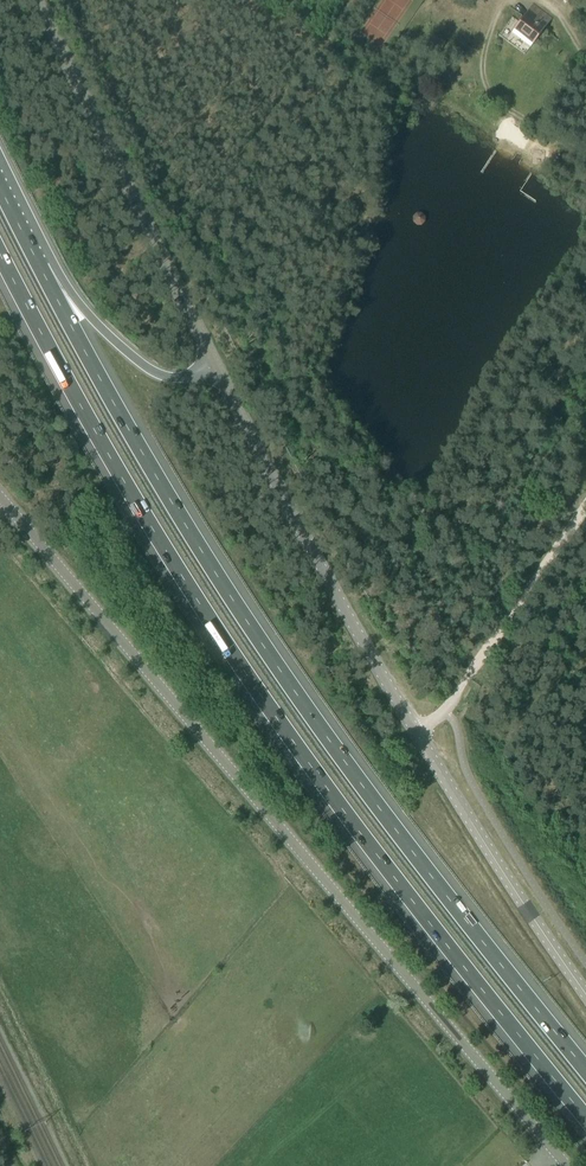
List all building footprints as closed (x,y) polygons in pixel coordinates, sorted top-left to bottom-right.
[(518,24),(513,29),(515,30),(532,43),(533,44),(533,43),(538,37),(552,18),(533,3),(518,24)] [(429,41),(440,48),(444,41),(433,34),(429,41)] [(455,45),(451,51),(460,58),(465,52),(455,45)]
